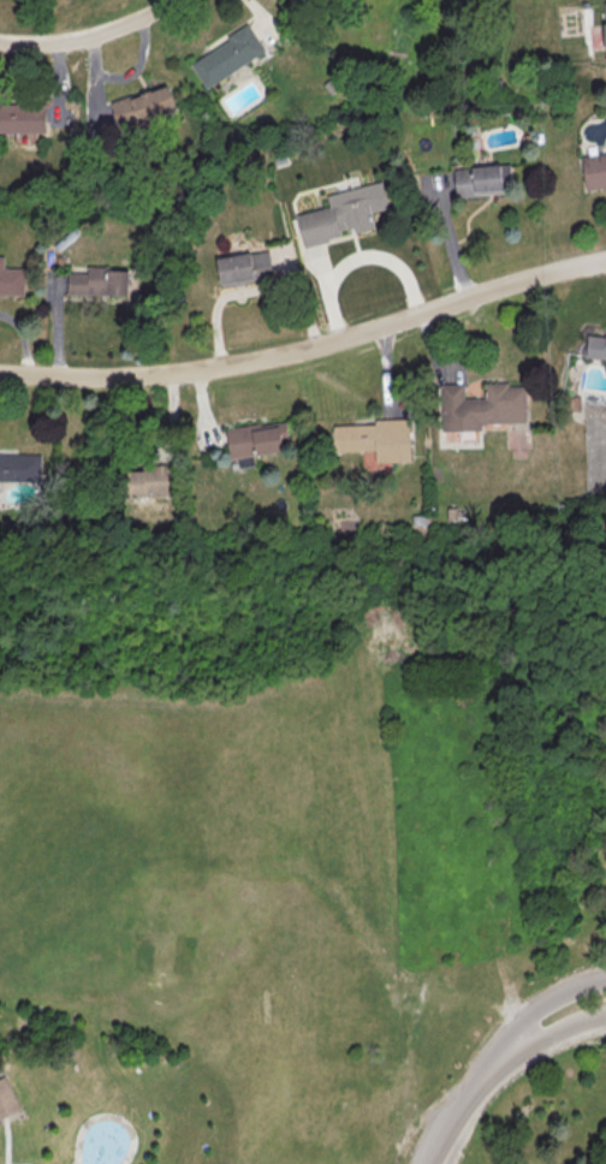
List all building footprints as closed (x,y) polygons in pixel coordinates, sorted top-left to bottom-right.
[(191,66),(208,91),(266,54),(248,26),(227,40),(228,42),(191,66)] [(176,110),(167,84),(110,104),(120,134),(159,120),(158,116),(176,110)] [(15,132),(15,142),(33,142),(33,132),(45,132),(45,104),(0,103),(0,132),(15,132)] [(587,191),(605,189),(605,156),(582,159),(587,191)] [(455,196),(512,193),(510,164),(454,167),(455,196)] [(296,218),(329,209),(327,197),(382,183),(390,210),(373,215),(376,231),(356,236),(355,230),(340,233),(341,238),(329,240),(329,245),(304,251),(296,218)] [(218,262),(269,253),(274,280),(222,290),(218,262)] [(24,297),(25,271),(4,271),(4,259),(0,259),(0,297),(24,297)] [(69,275),(69,297),(127,298),(129,274),(109,273),(109,269),(88,268),(88,275),(69,275)] [(588,334),(585,357),(605,359),(604,372),(605,372),(605,336),(588,334)] [(441,387),(442,434),(482,433),(482,426),(527,424),(525,390),(509,390),(509,385),(486,386),(486,400),(465,402),(465,386),(452,387),(441,387)] [(334,429),(375,428),(375,422),(387,422),(409,421),(411,464),(375,465),(375,453),(335,455),(334,429)] [(226,430),(261,424),(261,428),(286,423),(290,443),(283,444),(285,455),(257,459),(256,457),(231,462),(226,430)] [(41,453),(0,452),(0,481),(40,481),(41,453)] [(130,497),(168,495),(167,464),(142,465),(142,470),(129,471),(130,497)] [(2,1120),(0,1120),(0,1078),(5,1076),(20,1112),(2,1120)]
